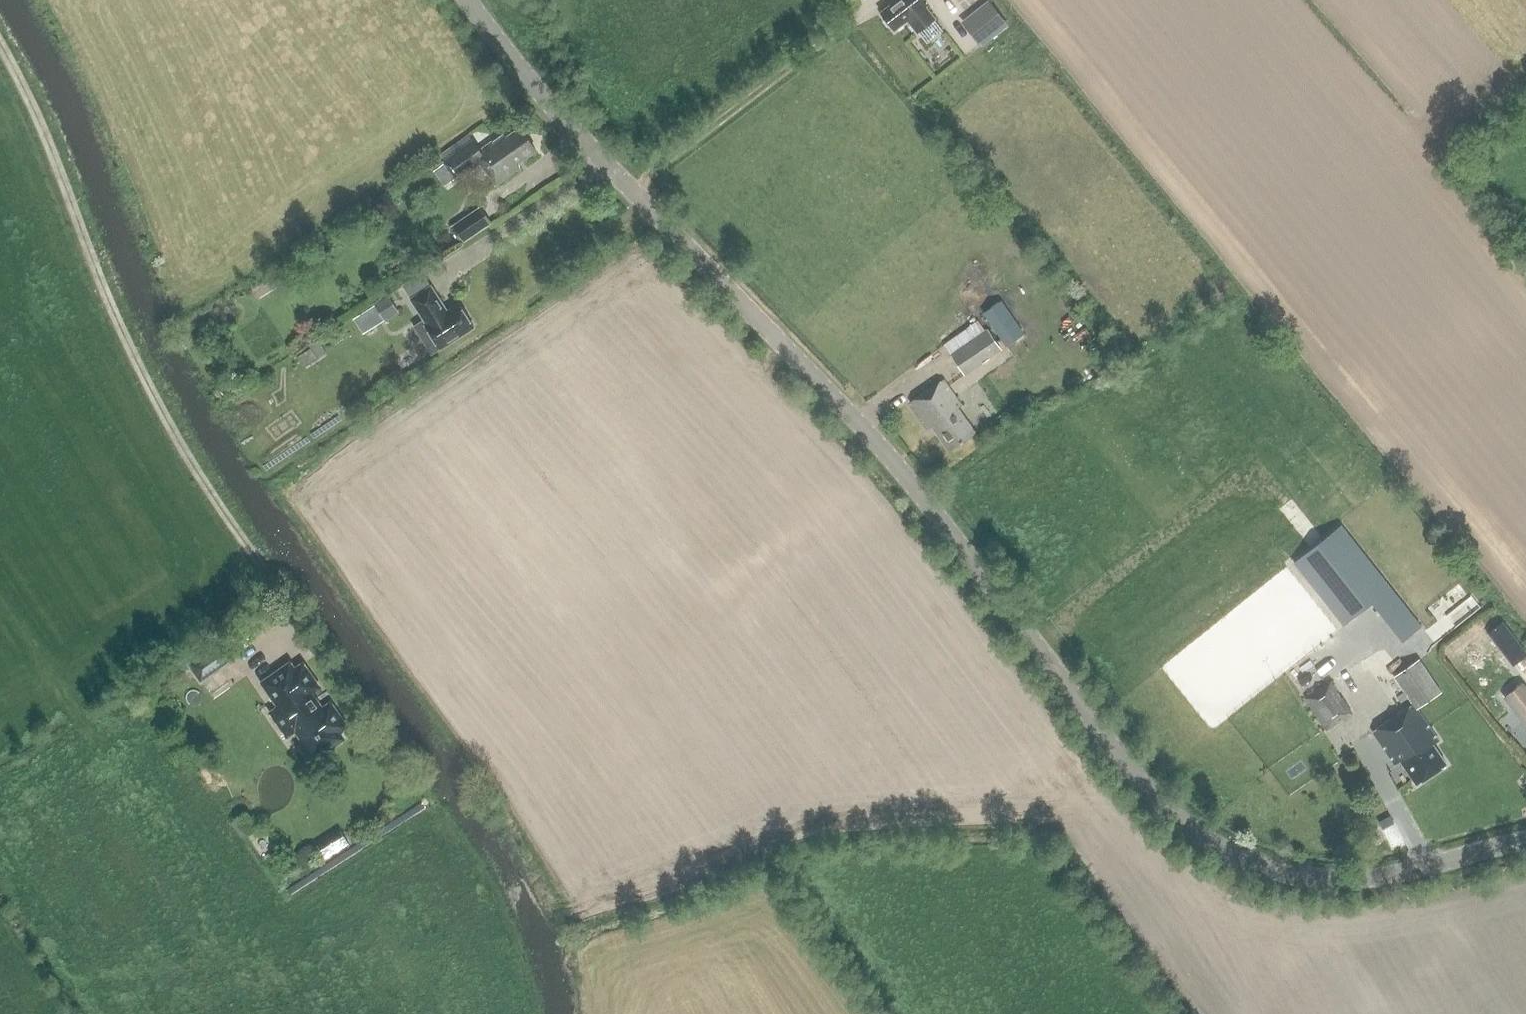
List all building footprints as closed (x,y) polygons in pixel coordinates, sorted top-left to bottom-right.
[(907,20),(917,32),(935,18),(925,6),(925,5),(921,0),(897,0),(881,13),(895,30),(907,20)] [(977,12),(964,22),(981,44),(1006,25),(992,7),(980,17),(977,12)] [(444,161),(454,175),(457,179),(481,162),(496,184),(521,167),(519,163),(536,150),(520,128),(507,137),(504,133),(480,150),(473,140),(444,161)] [(451,226),(462,243),(491,223),(480,206),(451,226)] [(439,349),(440,349),(474,327),(459,303),(447,311),(431,286),(411,299),(423,319),(426,323),(424,325),(439,349)] [(400,312),(388,294),(374,304),(385,321),(400,312)] [(1007,345),(1024,333),(1001,301),(984,313),(1007,345)] [(978,321),(944,344),(965,375),(1002,350),(1001,347),(989,331),(988,328),(985,330),(978,321)] [(303,367),(326,353),(317,339),(309,344),(311,347),(297,357),(303,367)] [(948,451),(975,432),(958,407),(962,404),(944,379),(909,402),(927,430),(932,427),(948,451)] [(1419,624),(1340,523),(1293,560),(1343,626),(1372,603),(1400,639),(1419,624)] [(1504,623),(1489,635),(1514,667),(1525,657),(1525,651),(1504,623)] [(190,662),(202,680),(234,660),(223,642),(190,662)] [(1394,676),(1414,705),(1415,704),(1417,708),(1441,692),(1419,659),(1394,676)] [(338,731),(346,726),(330,703),(322,708),(310,692),(318,686),(302,664),(294,669),(290,663),(262,682),(279,706),(270,712),(286,735),(294,729),(314,757),(342,738),(338,731)] [(1305,698),(1326,730),(1353,713),(1332,681),(1305,698)] [(1522,684),(1505,697),(1525,724),(1525,689),(1522,684)] [(1416,784),(1446,763),(1433,744),(1439,740),(1417,708),(1415,704),(1414,705),(1373,733),(1396,766),(1401,762),(1416,784)]
